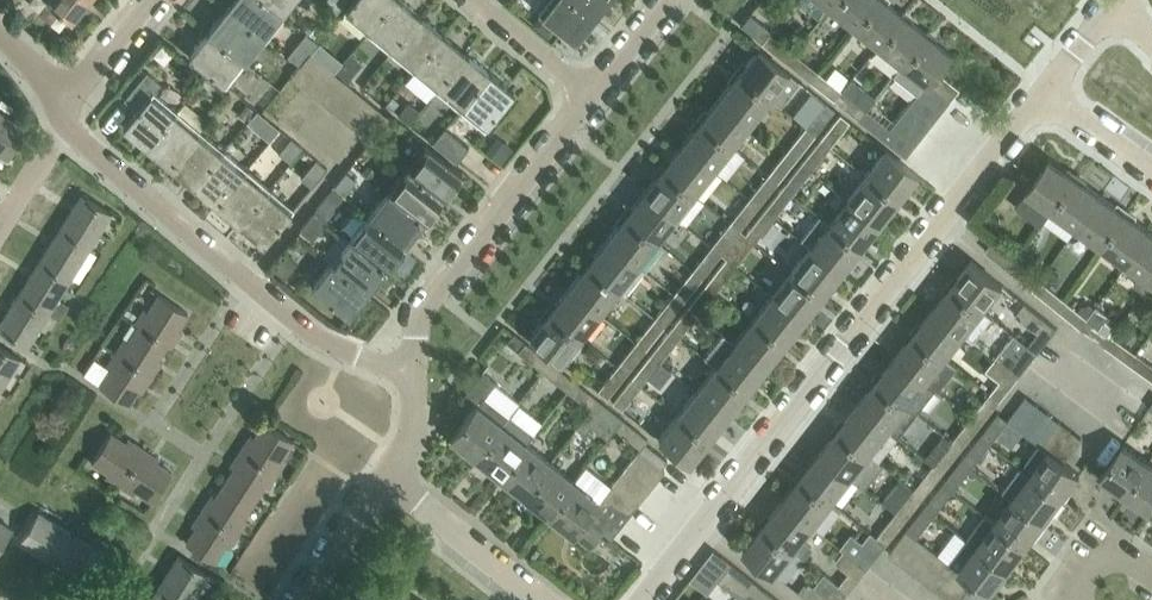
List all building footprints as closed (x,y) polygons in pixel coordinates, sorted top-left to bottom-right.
[(47,0),(40,10),(51,19),(58,9),(47,0)] [(71,18),(86,0),(48,0),(71,18)] [(267,0),(231,0),(226,6),(263,35),(282,12),(267,0)] [(282,12),(291,0),(267,0),(282,12)] [(324,0),(336,11),(345,0),(324,0)] [(391,0),(351,0),(343,11),(366,30),(391,0)] [(420,13),(404,0),(391,0),(366,30),(390,49),(420,13)] [(593,17),(572,0),(547,0),(538,11),(575,41),(593,17)] [(607,0),(572,0),(593,17),(607,0)] [(873,0),(834,0),(829,7),(853,26),(873,0)] [(902,13),(886,0),(873,0),(853,26),(877,45),(902,13)] [(263,35),(226,6),(208,29),(245,59),(263,35)] [(413,68),(443,32),(420,13),(390,49),(413,68)] [(750,13),(740,24),(751,33),(761,21),(750,13)] [(900,63),(925,31),(902,13),(877,45),(900,63)] [(245,59),(208,29),(188,54),(225,83),(245,59)] [(437,88),(466,51),(443,32),(413,68),(437,88)] [(761,41),(785,60),(793,51),(769,32),(761,41)] [(949,50),(925,32),(900,63),(893,72),(918,91),(925,83),(926,81),(935,69),(950,51),(949,50)] [(757,48),(738,71),(770,96),(779,104),(798,79),(757,47),(756,48),(757,48)] [(322,61),(322,60),(310,50),(289,75),(302,85),(322,61)] [(460,107),(490,71),(466,51),(437,88),(460,107)] [(817,70),(793,51),(785,60),(810,80),(817,70)] [(340,60),(333,70),(334,70),(344,79),(346,81),(354,72),(340,60)] [(333,70),(322,61),(302,85),(313,94),(333,70)] [(935,69),(926,81),(949,98),(958,87),(935,69)] [(145,144),(176,108),(154,90),(161,82),(147,70),(124,97),(137,108),(123,125),(145,144)] [(344,79),(334,70),(333,70),(313,94),(324,103),(344,79)] [(817,70),(810,80),(834,99),(842,89),(841,89),(817,70)] [(514,91),(490,71),(460,107),(484,127),(514,91)] [(751,120),(770,96),(738,71),(719,95),(751,120)] [(841,89),(842,89),(834,99),(858,117),(865,108),(866,108),(876,96),(875,95),(874,96),(851,78),(852,77),(851,76),(841,89)] [(355,88),(354,87),(346,81),(344,79),(324,103),(335,112),(355,88)] [(926,81),(925,83),(918,91),(940,110),(949,98),(926,81)] [(366,98),(365,97),(355,88),(335,112),(346,121),(366,98)] [(918,91),(916,94),(909,103),(932,121),(940,110),(918,91)] [(751,120),(719,95),(700,119),(732,144),(751,120)] [(377,107),(375,105),(366,98),(346,121),(357,130),(377,107)] [(408,100),(398,112),(409,121),(419,109),(408,100)] [(825,101),(806,125),(815,132),(834,108),(825,101)] [(246,103),(239,112),(247,119),(255,110),(246,103)] [(909,103),(907,105),(900,114),(923,132),(932,121),(909,103)] [(377,107),(357,130),(369,140),(388,116),(377,107)] [(199,128),(176,108),(145,144),(169,164),(199,128)] [(866,108),(865,108),(858,117),(883,137),(890,128),(889,127),(866,108)] [(26,126),(0,110),(0,152),(7,156),(26,126)] [(840,112),(820,137),(830,144),(849,120),(840,112)] [(900,114),(898,116),(891,125),(914,143),(923,132),(900,114)] [(268,119),(258,130),(269,139),(279,127),(268,119)] [(732,144),(700,119),(681,143),(713,168),(732,144)] [(796,156),(815,132),(806,125),(787,149),(796,156)] [(891,125),(889,127),(890,128),(883,137),(905,155),(914,143),(891,125)] [(444,126),(432,140),(456,160),(468,146),(444,126)] [(192,183),(223,147),(199,128),(169,164),(192,183)] [(302,145),(291,136),(278,151),(289,160),(302,145)] [(811,168),(830,144),(820,137),(802,161),(811,168)] [(494,138),(485,149),(499,161),(508,150),(494,138)] [(462,171),(425,142),(405,166),(442,195),(462,171)] [(713,168),(681,143),(662,167),(694,192),(713,168)] [(216,203),(246,167),(223,147),(192,183),(216,203)] [(898,198),(917,173),(885,148),(866,173),(898,198)] [(777,180),(796,156),(787,149),(768,173),(777,180)] [(327,166),(316,157),(300,175),(311,185),(327,166)] [(1052,209),(1075,176),(1050,158),(1027,191),(1052,209)] [(792,192),(811,168),(802,161),(783,185),(792,192)] [(424,219),(442,195),(405,166),(386,190),(424,219)] [(239,222),(269,187),(246,167),(216,203),(239,222)] [(694,192),(662,167),(643,191),(675,216),(694,192)] [(354,177),(345,169),(333,184),(342,192),(354,177)] [(758,204),(777,180),(768,173),(749,197),(758,204)] [(879,222),(898,198),(866,173),(847,197),(879,222)] [(1076,227),(1100,194),(1075,176),(1052,209),(1076,227)] [(332,185),(314,207),(316,208),(323,215),(341,193),(332,185)] [(773,216),(792,192),(783,185),(764,208),(773,216)] [(263,242),(293,206),(269,187),(239,222),(263,242)] [(405,243),(424,219),(386,190),(368,214),(405,243)] [(675,216),(643,191),(624,215),(656,240),(675,216)] [(81,193),(73,205),(60,226),(90,244),(111,211),(81,193)] [(1101,245),(1125,212),(1100,194),(1076,227),(1101,245)] [(739,228),(758,204),(749,197),(730,221),(739,228)] [(860,246),(879,222),(847,197),(828,221),(860,246)] [(754,240),(773,216),(764,208),(745,233),(754,240)] [(327,219),(315,209),(300,228),(312,238),(327,219)] [(1126,262),(1150,229),(1125,212),(1101,245),(1126,263),(1126,262)] [(386,267),(405,243),(368,214),(350,237),(386,267)] [(656,240),(624,215),(605,239),(637,264),(656,240)] [(841,269),(860,246),(828,221),(827,222),(818,215),(799,239),(809,246),(810,245),(841,270),(842,269),(841,269)] [(745,233),(739,228),(730,221),(711,245),(720,252),(730,240),(736,245),(745,233)] [(69,277),(90,244),(60,226),(39,259),(69,277)] [(1151,279),(1151,232),(1150,230),(1150,229),(1126,262),(1141,273),(1134,282),(1144,290),(1151,280),(1151,279)] [(754,240),(745,233),(736,245),(730,240),(720,252),(726,257),(735,264),(754,240)] [(350,237),(330,261),(367,291),(386,267),(350,237)] [(985,249),(1009,269),(1016,260),(1018,257),(994,238),(985,249)] [(637,264),(605,239),(586,263),(618,288),(637,264)] [(702,276),(720,252),(711,245),(692,269),(702,276)] [(822,294),(841,270),(810,245),(809,246),(790,268),(822,294)] [(716,288),(735,264),(726,257),(707,280),(716,288)] [(49,311),(69,277),(39,259),(18,292),(49,311)] [(1002,284),(970,259),(951,283),(983,309),(1002,284)] [(1040,278),(1016,260),(1009,269),(1033,288),(1040,278)] [(348,314),(367,291),(330,261),(311,286),(348,314)] [(618,288),(586,263),(567,286),(599,312),(618,288)] [(804,318),(822,294),(790,268),(771,292),(804,318)] [(683,300),(702,276),(692,269),(673,293),(683,300)] [(1063,297),(1040,278),(1033,288),(1056,307),(1063,297)] [(698,312),(716,288),(707,280),(688,304),(698,312)] [(983,309),(951,283),(932,307),(964,333),(973,341),(992,316),(983,309)] [(599,312),(567,286),(548,310),(580,336),(599,312)] [(49,311),(18,292),(0,321),(0,328),(27,345),(49,311)] [(785,342),(804,318),(771,292),(753,316),(785,342)] [(138,324),(167,343),(171,345),(181,329),(178,327),(188,312),(159,293),(148,310),(144,307),(135,322),(138,324)] [(664,324),(683,300),(673,293),(654,316),(664,324)] [(1087,317),(1063,297),(1056,307),(1080,327),(1087,317)] [(679,336),(698,312),(688,304),(670,328),(679,336)] [(1096,306),(1087,317),(1080,327),(1105,345),(1112,334),(1120,324),(1096,306)] [(964,333),(932,307),(913,331),(946,357),(964,333)] [(1038,331),(1028,344),(1037,351),(1056,327),(1033,309),(1024,320),(1038,331)] [(580,336),(548,310),(529,335),(561,360),(580,336)] [(645,348),(664,324),(654,316),(636,340),(645,348)] [(766,366),(785,342),(753,316),(734,340),(766,366)] [(158,357),(167,343),(138,324),(128,340),(124,337),(115,351),(152,375),(162,359),(158,357)] [(660,360),(679,336),(670,328),(651,352),(660,360)] [(550,360),(514,331),(506,341),(542,370),(550,360)] [(946,357),(913,331),(895,355),(927,381),(946,357)] [(1136,352),(1112,334),(1105,345),(1129,362),(1136,352)] [(626,372),(645,348),(636,340),(617,364),(626,372)] [(747,389),(766,366),(734,340),(715,364),(747,389)] [(20,357),(0,344),(0,388),(20,357)] [(1018,375),(1037,351),(1028,344),(1018,357),(1003,345),(995,357),(1018,375)] [(142,390),(146,383),(152,375),(115,351),(107,365),(110,367),(99,384),(128,403),(138,388),(142,390)] [(641,383),(660,360),(651,352),(632,376),(641,383)] [(1136,352),(1129,362),(1151,379),(1151,364),(1136,352)] [(927,381),(895,355),(876,379),(908,404),(927,381)] [(999,399),(1018,375),(995,357),(985,368),(1000,380),(990,392),(999,399)] [(550,360),(542,370),(565,388),(573,378),(550,360)] [(607,396),(626,372),(617,364),(598,389),(607,396)] [(728,414),(747,389),(715,364),(696,388),(728,414)] [(475,456),(476,454),(501,422),(518,400),(494,381),(496,380),(482,369),(461,395),(474,405),(450,435),(451,437),(452,435),(460,441),(459,443),(475,456)] [(622,408),(641,383),(632,376),(612,401),(622,408)] [(573,378),(565,388),(590,408),(598,398),(573,378)] [(908,404),(876,379),(857,403),(889,428),(899,436),(917,411),(908,404)] [(709,437),(728,414),(696,388),(677,412),(709,437)] [(980,423),(999,399),(990,392),(971,416),(980,423)] [(1019,427),(1037,403),(1026,395),(1008,419),(1019,427)] [(598,398),(590,408),(591,409),(577,427),(586,433),(591,426),(607,438),(615,428),(614,427),(622,417),(598,398)] [(870,452),(889,428),(857,403),(838,427),(870,452)] [(1030,436),(1048,412),(1037,403),(1019,427),(1030,436)] [(690,462),(709,437),(677,412),(658,437),(690,462)] [(990,442),(1008,419),(999,412),(981,434),(990,442)] [(1041,444),(1059,420),(1048,412),(1030,436),(1040,443),(1041,444)] [(962,447),(980,423),(971,416),(952,440),(962,447)] [(622,417),(614,427),(615,428),(640,447),(645,441),(647,437),(622,417)] [(251,433),(249,435),(241,448),(277,472),(286,458),(282,456),(293,439),(264,420),(254,435),(251,433)] [(1052,452),(1070,428),(1059,420),(1041,444),(1052,452)] [(499,475),(501,473),(525,441),(501,422),(476,454),(484,460),(483,462),(499,475)] [(870,452),(838,427),(820,451),(820,450),(819,451),(851,476),(861,483),(879,459),(870,452)] [(1081,437),(1070,428),(1052,452),(1063,461),(1081,437)] [(119,483),(143,447),(127,437),(125,441),(110,431),(91,460),(108,471),(106,474),(119,483)] [(972,465),(990,442),(981,434),(963,458),(972,465)] [(943,471),(962,447),(952,440),(933,464),(943,471)] [(524,494),(525,492),(550,461),(525,441),(501,473),(509,480),(507,481),(524,494)] [(645,441),(640,447),(638,449),(661,466),(667,458),(645,441)] [(1063,461),(1052,452),(1041,444),(1040,443),(1022,467),(1061,496),(1069,486),(1071,488),(1080,476),(1078,474),(1079,472),(1063,461)] [(1124,492),(1125,492),(1147,460),(1123,444),(1101,475),(1112,483),(1110,486),(1123,494),(1124,492)] [(159,457),(156,456),(143,447),(119,483),(133,492),(136,489),(152,500),(171,471),(156,461),(159,457)] [(268,486),(277,472),(241,448),(230,464),(234,466),(225,481),(254,500),(264,483),(268,486)] [(664,469),(661,466),(638,449),(629,460),(655,480),(664,469)] [(851,476),(819,451),(800,475),(832,500),(851,476)] [(954,487),(972,465),(963,458),(945,480),(954,487)] [(655,480),(629,460),(620,472),(646,491),(655,480)] [(1147,460),(1125,492),(1136,500),(1135,503),(1147,511),(1149,508),(1150,509),(1151,506),(1151,464),(1147,460)] [(548,513),(549,512),(574,480),(550,461),(525,492),(533,499),(532,500),(548,513)] [(924,495),(943,471),(933,464),(915,488),(924,495)] [(1061,496),(1022,467),(1021,466),(1003,489),(1012,496),(1044,519),(1051,510),(1053,512),(1062,500),(1060,498),(1061,496)] [(637,503),(646,491),(620,472),(611,483),(637,503)] [(814,524),(832,500),(800,475),(781,499),(813,524),(814,524)] [(598,499),(574,480),(549,512),(557,518),(556,520),(588,545),(601,529),(586,517),(594,506),(598,499)] [(936,511),(954,487),(945,480),(926,504),(936,511)] [(243,516),(254,500),(225,481),(215,495),(212,493),(201,509),(238,532),(247,518),(243,516)] [(637,503),(611,483),(606,490),(603,494),(628,514),(637,503)] [(905,519),(924,495),(915,488),(896,512),(905,519)] [(619,525),(628,514),(603,494),(594,506),(619,525)] [(1044,519),(1012,496),(995,519),(1026,543),(1033,534),(1036,535),(1045,524),(1042,522),(1044,519)] [(813,524),(781,499),(781,500),(763,523),(794,548),(804,555),(811,546),(802,539),(813,524)] [(918,534),(936,511),(926,504),(908,527),(918,534)] [(619,525),(594,506),(586,517),(601,529),(611,536),(619,525)] [(229,546),(238,532),(201,509),(192,524),(195,526),(185,541),(215,560),(226,543),(229,546)] [(51,561),(71,531),(38,510),(19,540),(51,561)] [(886,543),(905,519),(896,512),(877,536),(886,543)] [(1026,543),(995,519),(986,512),(968,536),(1008,567),(1016,557),(1018,559),(1027,547),(1024,545),(1026,543)] [(11,527),(0,520),(0,545),(11,527)] [(794,548),(763,523),(743,547),(775,573),(795,548),(794,548)] [(900,561),(919,535),(918,534),(908,527),(889,553),(900,561)] [(86,583),(105,553),(71,531),(51,561),(86,583)] [(911,569),(930,544),(919,535),(900,561),(911,569)] [(867,567),(886,543),(877,536),(867,548),(853,537),(844,548),(867,567)] [(1008,567),(968,536),(950,559),(952,561),(959,566),(958,567),(962,570),(973,579),(984,587),(990,592),(998,581),(1000,583),(1009,571),(1007,569),(1008,567)] [(922,578),(941,552),(930,544),(911,569),(922,578)] [(848,591),(867,567),(844,548),(835,560),(849,571),(839,584),(848,591)] [(952,561),(950,559),(941,552),(922,578),(933,586),(952,561)] [(170,566),(157,587),(177,599),(190,599),(207,573),(177,554),(170,566)] [(944,594),(962,570),(958,567),(959,566),(952,561),(933,586),(944,594)] [(747,594),(749,592),(757,582),(732,563),(723,574),(747,594)] [(973,579),(962,570),(944,594),(952,599),(957,599),(973,579)] [(984,587),(973,579),(957,599),(975,599),(984,587)] [(757,582),(749,592),(759,599),(779,599),(757,582)] [(848,591),(839,584),(829,596),(815,585),(806,597),(810,599),(841,599),(848,591)] [(156,588),(149,599),(176,599),(156,588)]
